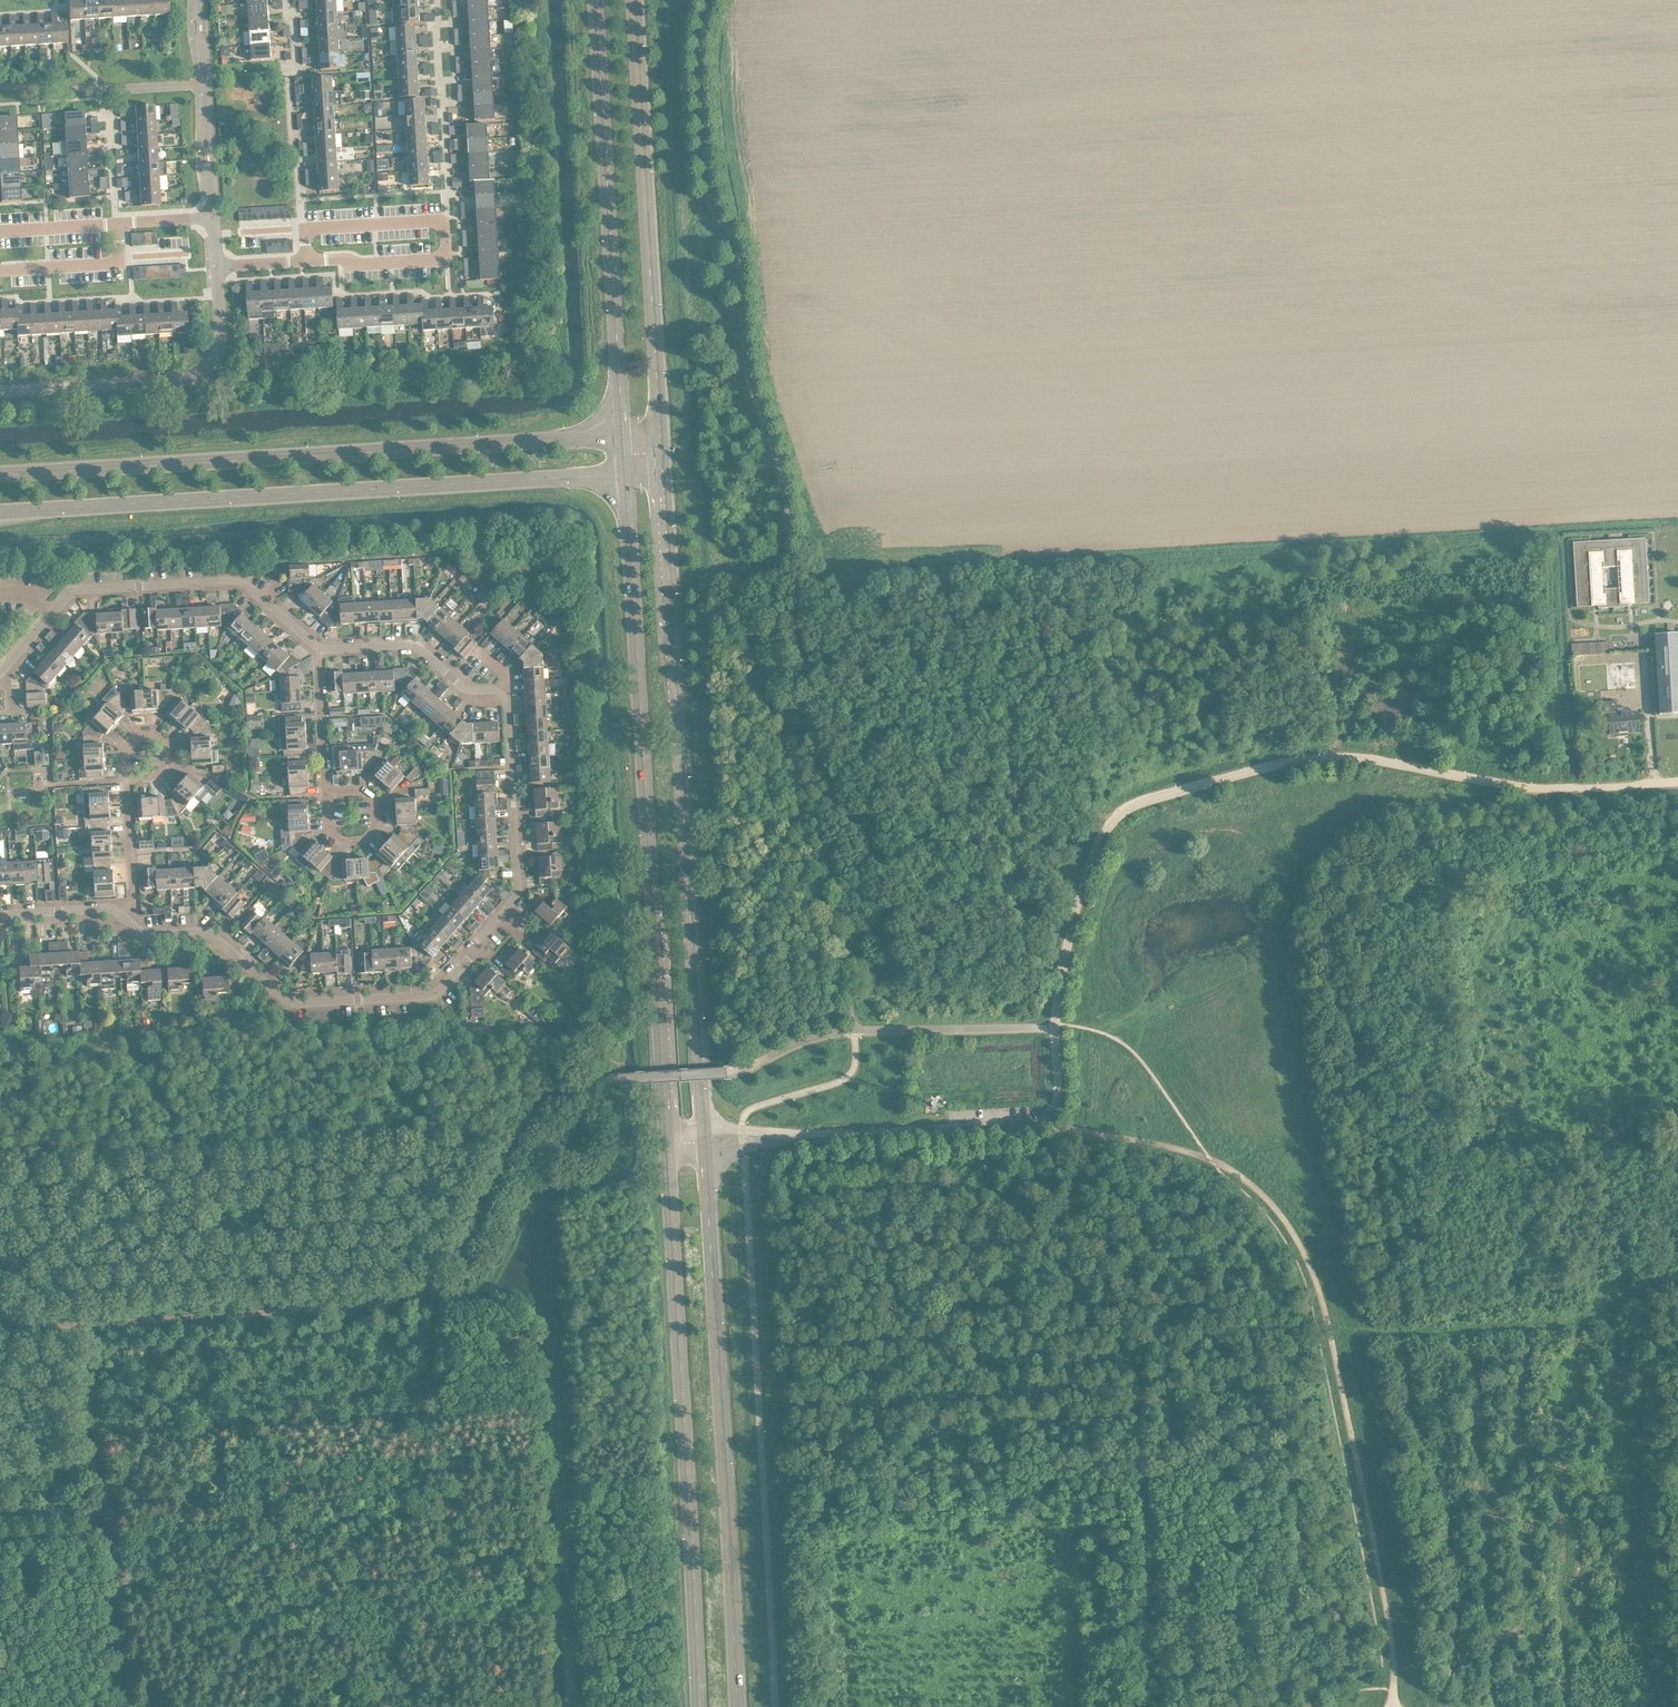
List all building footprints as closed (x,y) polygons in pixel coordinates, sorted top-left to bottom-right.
[(75,0),(69,0),(71,20),(85,19),(84,0),(78,0),(75,0)] [(85,19),(99,18),(98,0),(84,0),(85,19)] [(99,18),(113,17),(112,0),(98,0),(99,18)] [(113,17),(127,17),(126,0),(112,0),(113,17)] [(127,17),(141,16),(140,0),(126,0),(127,17)] [(141,16),(155,15),(154,0),(140,0),(141,16)] [(155,15),(170,14),(169,0),(154,0),(155,15)] [(318,13),(337,12),(337,0),(317,0),(318,13)] [(469,8),(488,7),(488,0),(468,0),(469,8)] [(249,3),(249,17),(269,16),(268,2),(249,3)] [(233,5),(220,6),(221,14),(233,14),(233,5)] [(419,7),(399,8),(400,23),(420,21),(419,7)] [(469,8),(470,22),(489,21),(488,7),(469,8)] [(51,12),(52,24),(53,43),(68,42),(67,23),(58,23),(57,12),(51,12)] [(318,13),(319,27),(338,26),(337,12),(318,13)] [(37,13),(38,25),(39,44),(53,43),(52,24),(44,24),(43,13),(37,13)] [(23,14),(24,26),(25,45),(39,44),(38,25),(30,25),(29,14),(23,14)] [(9,15),(10,26),(11,46),(25,45),(24,26),(16,26),(15,15),(9,15)] [(11,46),(10,26),(2,27),(1,16),(0,16),(0,47),(11,46)] [(249,17),(250,31),(270,30),(269,16),(249,17)] [(470,22),(471,36),(490,35),(489,21),(470,22)] [(396,26),(397,41),(416,40),(416,25),(396,26)] [(319,27),(320,41),(339,40),(338,26),(319,27)] [(250,31),(251,45),(271,44),(270,30),(250,31)] [(471,36),(471,50),(491,49),(490,35),(471,36)] [(320,41),(320,55),(340,54),(339,40),(320,41)] [(397,41),(398,55),(417,54),(416,40),(397,41)] [(271,44),(251,45),(252,59),(251,59),(252,60),(272,59),(272,58),(271,44)] [(471,50),(472,64),(492,63),(491,49),(471,50)] [(340,54),(320,55),(321,70),(341,68),(340,54)] [(398,55),(398,69),(418,68),(417,54),(398,55)] [(472,64),(473,78),(493,77),(492,63),(472,64)] [(398,69),(399,83),(419,82),(418,68),(398,69)] [(313,78),(314,93),(333,92),(332,77),(313,78)] [(473,78),(474,92),(494,91),(493,77),(473,78)] [(419,82),(399,83),(400,97),(420,96),(419,82)] [(370,91),(362,91),(362,100),(370,99),(370,91)] [(474,92),(475,106),(495,105),(494,91),(474,92)] [(314,93),(315,107),(334,106),(333,92),(314,93)] [(405,100),(406,115),(425,114),(424,99),(405,100)] [(364,107),(363,109),(367,114),(369,113),(372,112),(372,104),(364,104),(364,107)] [(136,107),(136,121),(156,120),(155,105),(136,107)] [(495,105),(475,106),(476,120),(475,120),(475,121),(496,119),(495,105)] [(315,107),(315,121),(335,120),(334,106),(315,107)] [(65,113),(66,127),(85,126),(84,112),(85,112),(85,111),(64,113),(65,113)] [(175,111),(171,115),(171,119),(179,119),(179,111),(175,111)] [(43,113),(42,113),(42,121),(51,121),(50,113),(43,113)] [(406,115),(407,129),(426,128),(425,114),(406,115)] [(17,130),(16,116),(17,116),(0,117),(0,131),(17,130)] [(136,121),(137,135),(157,134),(156,120),(136,121)] [(315,121),(316,135),(336,134),(335,120),(315,121)] [(467,126),(468,139),(488,138),(487,124),(467,125),(467,126)] [(67,141),(86,140),(85,126),(66,127),(67,141)] [(407,129),(407,143),(427,142),(426,128),(407,129)] [(18,144),(17,130),(0,131),(0,145),(18,144)] [(137,135),(138,149),(158,148),(157,134),(137,135)] [(316,135),(317,149),(337,148),(336,134),(316,135)] [(468,139),(469,153),(489,152),(488,138),(468,139)] [(67,155),(87,154),(94,153),(93,139),(86,140),(67,141),(60,142),(61,156),(67,155)] [(407,143),(408,157),(428,156),(427,142),(407,143)] [(19,158),(18,144),(0,145),(0,159),(19,158)] [(138,149),(139,163),(159,162),(158,148),(138,149)] [(317,149),(318,163),(338,162),(337,148),(317,149)] [(469,153),(470,167),(489,166),(489,152),(469,153)] [(68,169),(88,168),(87,154),(67,155),(68,169)] [(408,157),(409,171),(429,170),(428,156),(408,157)] [(0,173),(20,172),(19,158),(0,159),(0,167),(0,173)] [(389,160),(378,161),(378,170),(389,170),(389,160)] [(139,163),(140,177),(159,176),(159,162),(139,163)] [(318,163),(319,177),(339,176),(338,162),(318,163)] [(470,182),(475,182),(475,181),(490,181),(490,180),(489,166),(470,167),(471,181),(470,181),(470,182)] [(68,169),(69,183),(89,182),(88,168),(68,169)] [(429,170),(409,171),(410,186),(430,184),(429,170)] [(0,173),(1,187),(21,186),(20,172),(0,173)] [(140,177),(141,191),(160,190),(159,176),(140,177)] [(339,176),(319,177),(320,191),(339,190),(339,176)] [(475,182),(476,196),(496,194),(495,181),(495,180),(490,180),(490,181),(475,181),(475,182)] [(89,182),(69,183),(70,197),(70,198),(90,196),(89,182)] [(21,186),(1,187),(2,201),(2,202),(22,201),(22,200),(21,186)] [(160,190),(141,191),(141,206),(161,205),(160,190)] [(476,196),(477,210),(497,208),(496,194),(476,196)] [(477,210),(478,224),(498,222),(497,208),(477,210)] [(478,224),(479,238),(498,236),(498,222),(478,224)] [(479,238),(480,252),(499,250),(498,236),(479,238)] [(480,252),(481,266),(500,264),(499,250),(480,252)] [(500,264),(481,266),(481,279),(481,280),(488,280),(489,286),(502,285),(502,279),(502,278),(501,278),(500,264)] [(317,277),(318,289),(319,308),(334,307),(332,288),(323,288),(322,277),(317,277)] [(303,278),(304,289),(305,309),(319,308),(318,289),(309,289),(308,278),(303,278)] [(289,279),(290,290),(291,310),(305,309),(304,289),(295,290),(294,279),(289,279)] [(262,292),(263,312),(263,318),(277,317),(277,311),(276,291),(267,292),(266,280),(261,281),(262,292)] [(275,280),(276,291),(277,311),(291,310),(290,290),(281,291),(280,280),(275,280)] [(248,313),(263,312),(262,292),(253,293),(252,281),(246,282),(248,313)] [(395,326),(409,325),(408,305),(399,306),(399,294),(393,295),(394,306),(395,326)] [(409,325),(423,324),(424,324),(423,304),(422,304),(413,305),(413,294),(407,294),(408,305),(409,325)] [(381,327),(395,326),(394,306),(385,307),(385,295),(379,296),(380,307),(381,327)] [(367,327),(381,327),(380,307),(371,308),(371,296),(365,297),(366,308),(367,327)] [(478,296),(479,308),(480,327),(495,326),(494,307),(484,307),(484,296),(478,296)] [(353,328),(367,327),(366,308),(357,309),(357,297),(351,297),(352,309),(353,328)] [(464,297),(465,309),(465,308),(466,328),(480,327),(479,308),(470,308),(470,297),(464,297)] [(339,329),(353,328),(352,309),(343,309),(343,298),(337,298),(339,329)] [(450,298),(451,309),(452,329),(466,328),(465,308),(465,309),(456,309),(456,298),(450,298)] [(4,330),(17,329),(18,329),(17,309),(16,309),(8,310),(7,299),(2,299),(2,310),(4,330)] [(424,324),(423,324),(424,331),(438,330),(437,310),(428,311),(428,299),(422,300),(422,304),(423,304),(424,324)] [(436,299),(437,310),(438,330),(452,329),(451,309),(442,310),(442,299),(436,299)] [(89,331),(103,330),(101,311),(93,312),(92,300),(87,301),(87,312),(89,331)] [(103,330),(116,330),(117,330),(116,310),(115,310),(107,311),(106,300),(101,300),(101,311),(103,330)] [(75,332),(89,331),(87,312),(79,313),(78,301),(73,302),(73,313),(75,332)] [(61,333),(75,332),(73,313),(65,313),(64,302),(59,302),(59,314),(61,333)] [(157,303),(158,314),(159,334),(173,333),(172,313),(164,314),(163,302),(157,303)] [(171,302),(172,313),(173,333),(188,332),(187,312),(178,313),(177,302),(171,302)] [(46,334),(61,333),(59,314),(51,314),(50,303),(45,303),(45,315),(46,334)] [(143,304),(144,315),(145,335),(159,334),(158,314),(150,315),(149,303),(143,304)] [(33,335),(46,334),(45,315),(37,315),(36,304),(31,304),(31,316),(31,315),(33,335)] [(129,305),(130,316),(131,335),(145,335),(144,315),(136,316),(135,304),(129,305)] [(18,336),(33,335),(31,315),(31,316),(23,316),(22,305),(16,305),(16,309),(17,309),(18,329),(17,329),(18,336)] [(117,330),(116,330),(117,336),(131,335),(130,316),(122,316),(121,305),(115,305),(115,310),(116,310),(117,330)] [(262,335),(250,335),(251,345),(263,345),(262,335)] [(1646,538),(1573,542),(1577,607),(1594,606),(1594,603),(1598,603),(1598,608),(1629,607),(1628,601),(1632,601),(1633,604),(1649,603),(1646,538)] [(289,592),(302,586),(310,582),(309,564),(290,566),(291,579),(288,579),(289,592)] [(459,579),(463,583),(467,578),(463,574),(459,579)] [(467,578),(463,583),(467,586),(471,582),(467,578)] [(300,599),(310,608),(323,593),(310,582),(302,586),(308,591),(300,599)] [(478,596),(482,599),(486,595),(482,591),(478,596)] [(183,628),(196,627),(195,608),(188,609),(187,593),(181,594),(182,600),(182,609),(183,628)] [(318,618),(328,627),(333,614),(336,605),(323,593),(310,608),(320,616),(318,618)] [(405,623),(404,600),(404,594),(398,594),(398,601),(391,601),(393,623),(405,623)] [(145,628),(158,627),(157,608),(156,595),(150,596),(151,608),(144,609),(144,610),(145,623),(145,628)] [(380,624),(393,623),(391,601),(385,602),(384,595),(378,595),(379,602),(380,624)] [(486,595),(482,599),(486,603),(490,598),(486,595)] [(418,619),(423,619),(430,599),(417,600),(418,619)] [(423,619),(428,622),(441,608),(430,599),(423,619)] [(418,622),(418,619),(417,600),(404,600),(405,623),(418,622)] [(367,625),(380,624),(379,602),(366,603),(367,622),(367,625)] [(209,627),(226,626),(234,603),(220,604),(220,607),(208,607),(209,627)] [(226,626),(239,637),(252,623),(242,614),(244,612),(234,603),(226,626)] [(355,623),(367,622),(366,603),(353,604),(355,623)] [(428,622),(437,631),(450,616),(454,611),(445,603),(441,608),(428,622)] [(341,624),(355,623),(353,604),(336,605),(333,614),(328,627),(342,626),(341,624)] [(158,630),(171,629),(170,610),(170,607),(157,608),(158,627),(158,630)] [(196,627),(209,627),(208,607),(195,608),(196,627)] [(497,613),(501,617),(505,612),(501,608),(497,613)] [(124,629),(137,628),(135,609),(122,610),(124,629)] [(171,629),(183,628),(182,609),(170,610),(171,629)] [(110,613),(111,633),(112,640),(117,639),(117,632),(124,632),(124,629),(122,610),(109,611),(110,613)] [(84,612),(94,634),(111,633),(110,613),(97,614),(97,611),(84,612)] [(68,634),(83,647),(94,634),(84,612),(75,622),(77,624),(68,634)] [(263,620),(267,624),(271,619),(267,616),(263,620)] [(437,631),(447,639),(460,625),(450,616),(437,631)] [(271,619),(267,624),(271,628),(275,623),(271,619)] [(501,642),(514,628),(504,619),(482,644),(486,648),(495,637),(501,642)] [(553,621),(549,626),(553,629),(557,625),(553,621)] [(239,637),(248,645),(261,631),(252,623),(239,637)] [(445,641),(455,650),(467,635),(468,635),(469,633),(460,625),(447,639),(445,641)] [(281,628),(277,632),(281,636),(285,631),(281,628)] [(510,651),(523,636),(514,628),(501,642),(510,651)] [(52,629),(48,633),(53,637),(57,633),(52,629)] [(248,645),(258,654),(271,639),(261,631),(248,645)] [(56,647),(51,653),(66,666),(74,656),(60,643),(53,637),(48,633),(45,638),(56,647)] [(60,643),(74,656),(83,647),(68,634),(60,643)] [(1655,636),(1659,715),(1660,715),(1660,712),(1677,711),(1677,634),(1655,636)] [(467,635),(455,650),(464,658),(477,644),(468,635),(467,635)] [(520,659),(533,645),(523,636),(510,651),(520,659)] [(258,654),(267,662),(280,648),(271,639),(258,654)] [(291,639),(287,644),(294,649),(298,644),(291,639)] [(48,657),(43,662),(57,675),(66,666),(51,653),(40,643),(36,647),(48,657)] [(524,663),(543,654),(533,645),(520,659),(524,663)] [(267,662),(280,674),(289,669),(301,662),(292,654),(290,656),(280,648),(267,662)] [(497,658),(501,661),(505,657),(501,653),(497,658)] [(524,669),(544,667),(543,654),(524,663),(524,669)] [(382,691),(381,672),(380,656),(374,656),(375,663),(376,662),(377,672),(368,673),(369,692),(382,691)] [(95,659),(92,663),(97,667),(100,663),(95,659)] [(114,660),(108,664),(111,670),(118,666),(114,660)] [(43,662),(26,681),(37,685),(46,688),(57,675),(43,662)] [(1579,665),(1581,692),(1636,688),(1635,662),(1579,665)] [(382,691),(399,690),(402,681),(407,667),(394,668),(394,671),(381,672),(382,691)] [(399,690),(412,701),(425,687),(415,678),(417,676),(407,667),(402,681),(399,690)] [(525,681),(544,680),(544,667),(524,669),(525,681)] [(280,674),(281,691),(301,690),(300,677),(289,677),(289,669),(280,674)] [(344,694),(357,693),(356,673),(356,671),(343,672),(344,691),(344,694)] [(331,692),(344,691),(343,672),(330,672),(331,692)] [(357,693),(369,692),(368,673),(356,673),(357,693)] [(219,675),(216,680),(220,683),(224,679),(219,675)] [(79,677),(70,687),(75,691),(83,681),(79,677)] [(441,688),(445,684),(441,680),(437,685),(441,688)] [(526,694),(545,693),(544,680),(525,681),(526,694)] [(37,685),(26,681),(28,707),(47,706),(46,688),(37,685)] [(422,710),(431,718),(444,704),(439,699),(449,687),(445,684),(441,688),(435,695),(422,710)] [(96,707),(101,712),(115,725),(124,715),(122,713),(126,708),(118,692),(115,685),(96,707)] [(412,701),(422,710),(435,695),(425,687),(412,701)] [(171,689),(144,691),(146,713),(159,712),(158,707),(165,706),(171,689)] [(190,706),(171,689),(165,706),(169,710),(166,714),(176,723),(190,706)] [(301,690),(281,691),(283,712),(302,710),(301,690)] [(144,691),(118,692),(126,708),(132,708),(133,713),(146,713),(144,691)] [(255,693),(246,694),(246,703),(255,702),(255,693)] [(527,706),(546,705),(545,693),(526,694),(527,706)] [(456,701),(460,705),(464,700),(460,697),(456,701)] [(1628,730),(1639,729),(1638,709),(1617,710),(1617,698),(1601,699),(1602,711),(1609,711),(1610,731),(1618,731),(1619,733),(1628,733),(1628,730)] [(431,718),(441,727),(454,712),(444,704),(431,718)] [(527,719),(547,718),(546,705),(527,706),(527,719)] [(210,724),(190,706),(176,723),(186,731),(189,727),(194,732),(210,724)] [(330,709),(331,716),(345,715),(344,708),(330,709)] [(101,712),(83,732),(100,737),(105,733),(107,735),(115,725),(101,712)] [(441,727),(450,735),(463,720),(454,712),(441,727)] [(279,718),(280,737),(306,736),(305,723),(303,723),(302,716),(279,718)] [(387,716),(376,716),(377,727),(384,727),(387,716)] [(333,719),(333,726),(347,726),(347,718),(333,719)] [(528,732),(548,731),(547,718),(527,719),(528,732)] [(450,735),(461,744),(467,724),(463,720),(450,735)] [(499,722),(486,723),(487,742),(500,742),(499,722)] [(12,724),(13,743),(26,742),(32,742),(32,736),(26,736),(25,728),(25,723),(12,724)] [(411,723),(406,729),(411,733),(416,728),(411,723)] [(486,723),(473,724),(474,743),(487,742),(486,723)] [(13,743),(12,724),(0,725),(0,744),(13,743)] [(212,750),(210,724),(194,732),(194,738),(192,738),(192,751),(212,750)] [(467,724),(461,744),(474,743),(473,724),(467,724)] [(529,744),(548,743),(548,731),(528,732),(529,744)] [(78,749),(79,758),(85,758),(104,757),(103,744),(101,744),(100,737),(83,732),(84,745),(82,745),(78,749)] [(284,757),(288,756),(305,755),(304,749),(307,749),(306,736),(280,737),(281,750),(283,750),(284,757)] [(259,739),(248,739),(249,748),(260,747),(259,739)] [(361,768),(369,767),(375,750),(377,744),(378,743),(348,745),(350,774),(361,773),(361,768)] [(529,750),(530,757),(549,756),(548,743),(529,744),(522,745),(516,745),(516,751),(529,750)] [(337,775),(350,774),(348,745),(335,746),(337,775)] [(430,750),(434,753),(438,749),(434,745),(430,750)] [(438,749),(434,753),(438,757),(442,752),(438,749)] [(212,750),(192,751),(193,764),(213,763),(212,761),(217,761),(216,750),(212,750)] [(372,777),(380,784),(395,768),(390,763),(380,754),(375,750),(369,767),(376,773),(372,777)] [(45,751),(35,752),(35,765),(45,764),(45,751)] [(288,756),(289,776),(309,774),(308,761),(305,762),(305,755),(288,756)] [(397,756),(390,763),(395,768),(402,760),(397,756)] [(517,771),(530,770),(550,769),(549,756),(530,757),(530,765),(517,765),(517,771)] [(104,757),(85,758),(79,758),(80,778),(103,776),(102,770),(105,770),(104,757)] [(260,759),(250,759),(251,773),(261,773),(260,759)] [(212,765),(213,772),(227,772),(227,764),(212,765)] [(406,778),(412,783),(421,772),(416,767),(406,778)] [(395,768),(380,784),(390,793),(405,776),(395,768)] [(550,769),(530,770),(531,783),(551,782),(550,769)] [(477,781),(477,793),(477,794),(497,792),(496,779),(495,770),(478,771),(478,780),(477,781)] [(190,774),(181,783),(196,796),(205,786),(190,774)] [(309,774),(289,776),(290,795),(307,794),(307,788),(309,787),(309,774)] [(221,789),(221,788),(211,779),(206,785),(217,794),(221,789)] [(175,795),(171,800),(179,816),(196,796),(181,783),(173,793),(175,795)] [(83,788),(84,807),(110,806),(109,793),(106,793),(106,786),(83,788)] [(231,786),(227,792),(235,796),(238,791),(231,786)] [(415,789),(415,796),(429,795),(429,788),(415,789)] [(559,808),(558,788),(534,789),(536,816),(551,815),(551,808),(559,808)] [(475,793),(475,806),(495,805),(495,806),(498,805),(508,804),(507,799),(497,800),(497,792),(477,794),(477,793),(475,793)] [(164,797),(151,798),(152,817),(179,816),(171,800),(164,800),(164,797)] [(152,817),(151,798),(138,799),(139,807),(139,817),(139,818),(152,817)] [(396,800),(397,812),(416,811),(415,798),(396,800)] [(288,800),(289,819),(309,818),(308,805),(305,805),(305,799),(288,800)] [(475,806),(476,819),(496,818),(495,811),(508,810),(508,804),(498,805),(495,806),(495,805),(475,806)] [(84,807),(85,827),(108,825),(108,819),(111,819),(110,806),(84,807)] [(400,825),(401,832),(418,838),(416,811),(397,812),(398,825),(400,825)] [(245,814),(239,822),(256,821),(256,813),(245,814)] [(289,819),(291,845),(307,837),(307,831),(309,831),(309,818),(289,819)] [(476,819),(477,832),(497,831),(503,830),(509,830),(509,824),(496,825),(496,818),(476,819)] [(560,822),(536,823),(538,851),(553,850),(553,842),(561,842),(561,836),(560,822)] [(86,846),(93,845),(112,844),(112,831),(109,831),(108,825),(85,827),(86,846)] [(228,825),(223,832),(230,838),(233,829),(228,825)] [(244,825),(242,831),(250,834),(252,827),(244,825)] [(69,829),(58,830),(58,839),(69,838),(69,829)] [(48,831),(36,831),(37,841),(49,840),(48,831)] [(477,832),(477,844),(497,843),(497,831),(477,832)] [(394,835),(386,844),(405,862),(425,840),(418,838),(401,832),(396,836),(394,835)] [(291,845),(311,863),(323,848),(314,840),(312,842),(307,837),(291,845)] [(221,844),(225,848),(229,843),(225,839),(221,844)] [(140,842),(140,849),(154,848),(154,841),(140,842)] [(229,843),(225,848),(229,851),(234,847),(229,843)] [(477,844),(478,857),(511,855),(510,849),(498,850),(497,843),(477,844)] [(93,845),(94,865),(111,864),(110,857),(113,857),(112,844),(93,845)] [(379,856),(375,861),(383,877),(392,867),(397,871),(405,862),(386,844),(377,854),(379,856)] [(320,871),(330,880),(336,863),(331,859),(333,857),(323,848),(311,863),(306,868),(316,877),(320,871)] [(478,857),(479,874),(489,877),(488,868),(499,868),(499,862),(511,861),(511,855),(478,857)] [(538,857),(540,885),(555,884),(555,876),(552,876),(551,871),(563,870),(562,856),(538,857)] [(241,862),(245,865),(249,860),(245,857),(241,862)] [(36,864),(37,883),(50,882),(50,890),(45,890),(46,901),(55,901),(53,859),(48,860),(48,858),(36,858),(36,861),(36,864)] [(368,858),(355,859),(357,879),(383,877),(375,861),(368,861),(368,858)] [(336,863),(330,880),(357,879),(355,859),(342,860),(343,863),(336,863)] [(249,860),(245,865),(249,869),(253,864),(249,860)] [(24,884),(37,883),(36,864),(36,861),(23,862),(24,884)] [(12,885),(24,884),(23,862),(10,863),(12,885)] [(449,862),(445,867),(450,871),(455,866),(449,862)] [(12,885),(10,863),(0,863),(0,885),(12,885)] [(94,865),(95,884),(115,883),(114,870),(111,870),(111,864),(94,865)] [(157,890),(170,889),(169,869),(170,869),(169,867),(156,868),(158,887),(157,887),(157,890)] [(196,887),(201,887),(208,867),(195,868),(196,887)] [(201,887),(206,891),(218,876),(208,867),(201,887)] [(145,888),(157,887),(158,887),(156,868),(144,868),(144,880),(145,885),(145,888)] [(183,888),(196,887),(195,868),(182,869),(183,888)] [(275,868),(271,873),(277,878),(281,873),(275,868)] [(170,889),(183,888),(182,869),(170,869),(169,869),(170,889)] [(479,874),(468,887),(483,900),(492,890),(484,883),(489,877),(479,874)] [(574,875),(574,885),(582,886),(582,875),(574,875)] [(206,891),(215,899),(228,884),(218,876),(206,891)] [(263,881),(267,885),(271,880),(267,876),(263,881)] [(67,878),(59,878),(59,886),(66,886),(67,886),(67,878)] [(285,881),(282,885),(288,891),(295,883),(291,880),(288,883),(285,881)] [(115,883),(95,884),(96,897),(116,896),(115,883)] [(213,901),(223,909),(236,895),(238,893),(228,884),(215,899),(213,901)] [(428,885),(425,889),(432,895),(435,891),(428,885)] [(468,887),(460,896),(475,909),(479,904),(490,914),(494,910),(483,900),(468,887)] [(236,895),(223,909),(233,918),(235,915),(238,918),(247,908),(244,905),(245,903),(236,895)] [(531,907),(551,925),(566,907),(556,898),(548,906),(544,903),(546,900),(541,895),(531,907)] [(460,896),(451,906),(466,919),(475,909),(460,896)] [(288,903),(292,907),(296,902),(292,898),(288,903)] [(417,899),(412,904),(416,907),(420,901),(417,899)] [(300,905),(296,910),(301,915),(305,910),(300,905)] [(451,906),(443,915),(458,928),(466,919),(451,906)] [(263,919),(254,911),(241,925),(251,934),(263,919)] [(309,913),(303,919),(310,925),(315,919),(309,913)] [(443,915),(435,925),(460,948),(464,944),(453,934),(458,928),(443,915)] [(262,940),(275,926),(265,917),(263,919),(251,934),(260,943),(262,941),(262,940)] [(351,918),(340,919),(340,925),(341,928),(352,927),(351,918)] [(476,920),(473,925),(477,929),(481,925),(476,920)] [(435,925),(426,934),(441,947),(446,942),(457,952),(460,948),(435,925)] [(477,929),(473,925),(469,929),(474,933),(477,929)] [(266,955),(271,949),(284,934),(275,926),(262,940),(262,941),(267,945),(258,956),(262,960),(266,955)] [(415,947),(419,956),(425,967),(433,958),(432,957),(441,947),(426,934),(421,930),(412,941),(415,947)] [(533,951),(544,961),(548,956),(555,963),(560,957),(563,960),(572,949),(551,930),(533,951)] [(271,949),(281,957),(294,943),(284,934),(271,949)] [(238,939),(243,943),(247,938),(242,935),(238,939)] [(298,958),(304,963),(307,954),(309,946),(303,944),(297,939),(294,943),(281,957),(291,966),(298,958)] [(66,976),(80,975),(79,952),(68,952),(67,941),(58,942),(59,965),(66,965),(66,976)] [(53,965),(59,965),(58,942),(49,942),(49,954),(38,954),(40,985),(52,984),(51,977),(54,977),(53,965)] [(127,983),(141,983),(139,959),(128,960),(128,952),(131,952),(131,958),(138,958),(137,949),(131,950),(130,947),(131,947),(125,942),(118,943),(119,949),(118,949),(119,957),(119,961),(120,972),(126,972),(127,983)] [(415,947),(398,948),(399,968),(412,967),(411,956),(419,956),(415,947)] [(337,949),(337,952),(337,955),(338,974),(351,974),(349,948),(337,949)] [(398,948),(385,949),(386,971),(399,971),(399,968),(398,948)] [(501,969),(513,979),(518,974),(519,974),(523,970),(528,974),(537,964),(520,948),(501,969)] [(372,950),(372,953),(373,953),(374,972),(386,971),(385,949),(372,950)] [(87,986),(101,985),(99,962),(89,962),(88,951),(79,952),(80,975),(86,975),(87,986)] [(325,972),(325,975),(338,974),(337,955),(337,952),(324,953),(325,972)] [(312,973),(325,972),(324,953),(307,954),(304,963),(311,962),(312,973)] [(373,953),(372,953),(360,953),(361,973),(374,972),(373,953)] [(41,996),(40,985),(38,954),(29,955),(30,966),(19,967),(20,990),(32,989),(32,994),(36,997),(41,996)] [(270,959),(266,955),(262,960),(266,964),(270,959)] [(114,973),(120,972),(119,961),(119,957),(110,958),(110,961),(99,962),(101,985),(114,984),(114,973)] [(139,959),(141,983),(141,989),(147,989),(148,993),(148,1000),(162,999),(160,969),(149,970),(148,959),(139,959)] [(470,987),(472,1017),(486,1016),(484,989),(488,985),(496,992),(506,982),(488,966),(470,987)] [(167,969),(168,992),(182,991),(182,983),(195,982),(194,967),(167,969)] [(202,978),(203,1001),(217,1001),(217,992),(230,992),(229,976),(202,978)] [(584,1001),(590,999),(593,999),(591,992),(590,992),(582,995),(584,1001)] [(539,1022),(545,1015),(533,1005),(527,1012),(539,1022)] [(570,1016),(561,1018),(564,1026),(572,1024),(570,1016)] [(549,1024),(535,1025),(536,1035),(549,1034),(549,1024)] [(469,1040),(469,1027),(460,1027),(461,1040),(469,1040)]
